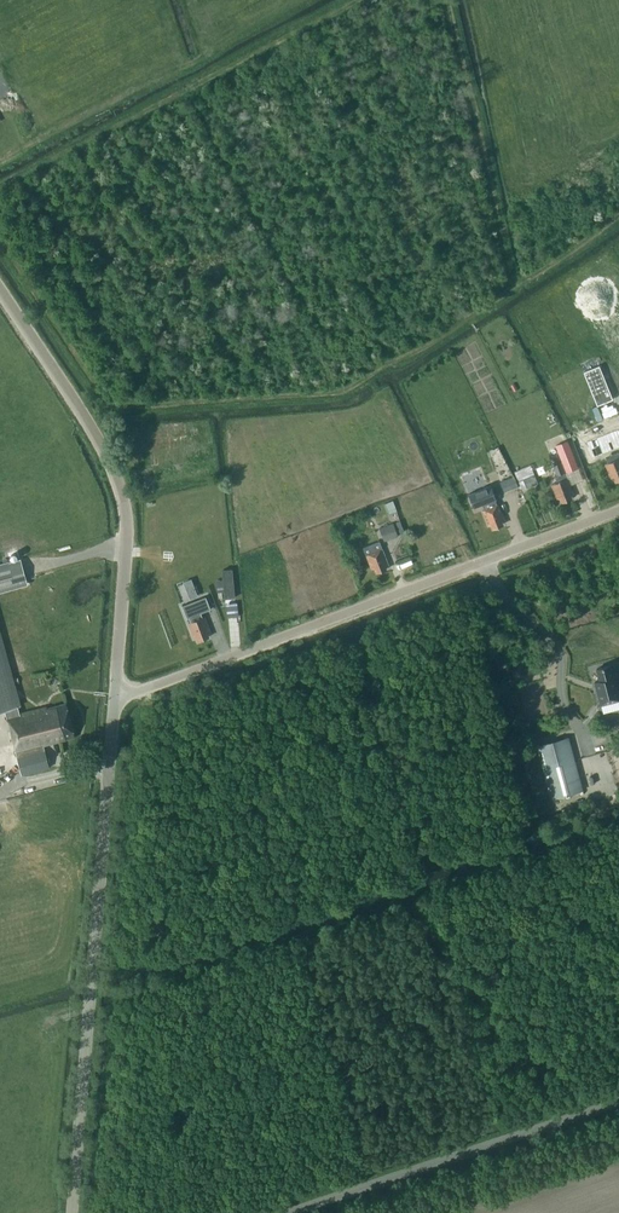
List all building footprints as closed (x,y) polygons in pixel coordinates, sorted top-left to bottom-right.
[(607,432),(610,441),(618,437),(618,428),(607,432)] [(567,441),(556,445),(567,472),(578,468),(567,441)] [(606,464),(612,478),(615,477),(617,481),(618,480),(618,459),(609,463),(608,463),(606,464)] [(565,473),(561,463),(553,466),(557,476),(554,477),(557,483),(551,485),(557,499),(559,499),(561,502),(571,498),(570,497),(574,495),(567,479),(566,479),(564,473),(565,473)] [(523,478),(527,488),(538,483),(534,474),(523,478)] [(505,494),(518,489),(514,478),(500,484),(505,494)] [(483,511),(488,525),(491,524),(493,528),(503,524),(503,522),(505,521),(499,505),(498,505),(495,500),(497,499),(491,486),(469,494),(474,508),(483,505),(485,510),(483,511)] [(397,534),(393,523),(379,528),(384,539),(397,534)] [(383,549),(379,541),(363,547),(366,556),(366,555),(372,570),(375,569),(376,573),(386,569),(385,567),(388,566),(382,549),(383,549)] [(26,584),(19,560),(0,565),(0,591),(26,584)] [(232,570),(222,571),(225,599),(226,599),(234,598),(232,570)] [(195,589),(188,592),(191,598),(197,595),(195,589)] [(206,597),(182,606),(187,618),(189,617),(191,622),(188,623),(194,637),(197,636),(198,640),(209,637),(208,635),(211,634),(204,617),(202,617),(201,613),(211,609),(206,597)] [(6,717),(21,775),(49,767),(45,751),(44,751),(43,745),(75,737),(66,703),(49,707),(49,706),(19,713),(0,644),(0,711),(4,710),(6,717)] [(595,682),(602,705),(618,701),(618,690),(615,677),(614,677),(611,665),(597,669),(601,681),(595,682)] [(551,799),(583,790),(569,736),(537,745),(551,799)]
